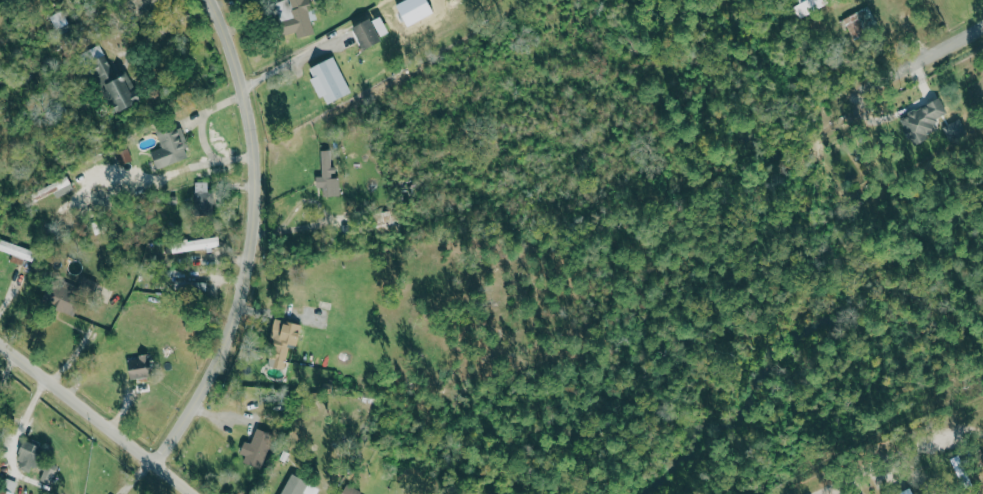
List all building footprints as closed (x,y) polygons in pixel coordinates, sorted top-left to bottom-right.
[(309,21),(316,19),(309,0),(283,0),(273,4),(284,35),(295,32),(297,39),(314,33),(309,21)] [(800,18),(829,5),(827,0),(800,0),(793,3),(800,18)] [(851,38),(877,28),(869,8),(843,17),(851,38)] [(388,33),(380,15),(352,28),(363,50),(383,41),(380,36),(388,33)] [(112,77),(106,55),(91,60),(103,102),(114,99),(118,111),(134,106),(124,73),(112,77)] [(308,68),(312,77),(311,78),(323,105),(350,94),(334,57),(308,68)] [(947,115),(940,99),(899,117),(912,144),(937,133),(932,121),(947,115)] [(161,148),(150,152),(156,170),(184,160),(171,124),(154,129),(161,148)] [(321,176),(315,177),(316,188),(321,188),(321,197),(339,196),(338,178),(331,178),(331,150),(320,151),(321,176)] [(207,182),(194,182),(194,213),(212,213),(213,192),(207,192),(207,182)] [(213,238),(170,242),(171,252),(213,248),(213,238)] [(0,239),(0,251),(33,262),(37,252),(0,239)] [(77,286),(91,293),(96,283),(82,276),(77,286)] [(205,292),(205,282),(174,281),(174,291),(205,292)] [(73,314),(80,296),(49,284),(42,302),(73,314)] [(265,365),(283,369),(288,344),(296,346),(301,324),(275,319),(265,365)] [(129,378),(151,377),(150,356),(128,357),(129,378)] [(244,441),(237,458),(261,467),(273,436),(255,430),(250,443),(244,441)] [(49,484),(57,466),(47,462),(45,466),(37,462),(43,448),(24,441),(14,466),(28,472),(31,465),(44,470),(39,480),(49,484)] [(319,488),(292,473),(279,493),(316,493),(319,488)] [(16,481),(3,478),(0,488),(0,493),(4,493),(12,493),(16,481)]
